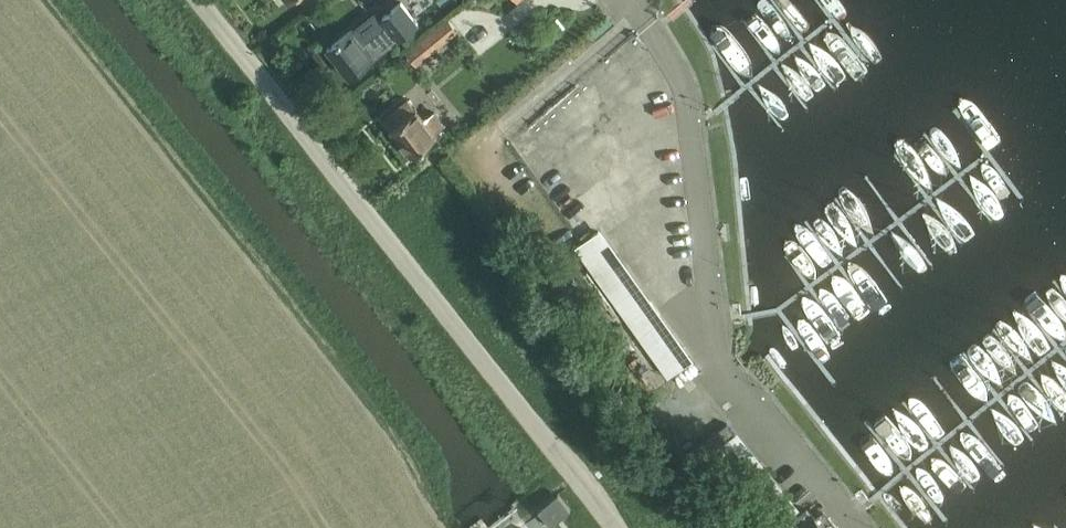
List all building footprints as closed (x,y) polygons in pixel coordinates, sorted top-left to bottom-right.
[(377,10),(328,48),(350,77),(419,22),(402,1),(382,17),(377,10)] [(423,40),(433,52),(458,31),(448,19),(423,40)] [(438,135),(435,132),(444,125),(434,112),(425,119),(417,108),(416,109),(408,99),(383,119),(413,155),(438,135)] [(575,246),(667,375),(691,358),(599,229),(575,246)] [(559,494),(539,509),(552,525),(571,509),(559,494)] [(808,509),(787,525),(790,527),(823,527),(808,509)]
